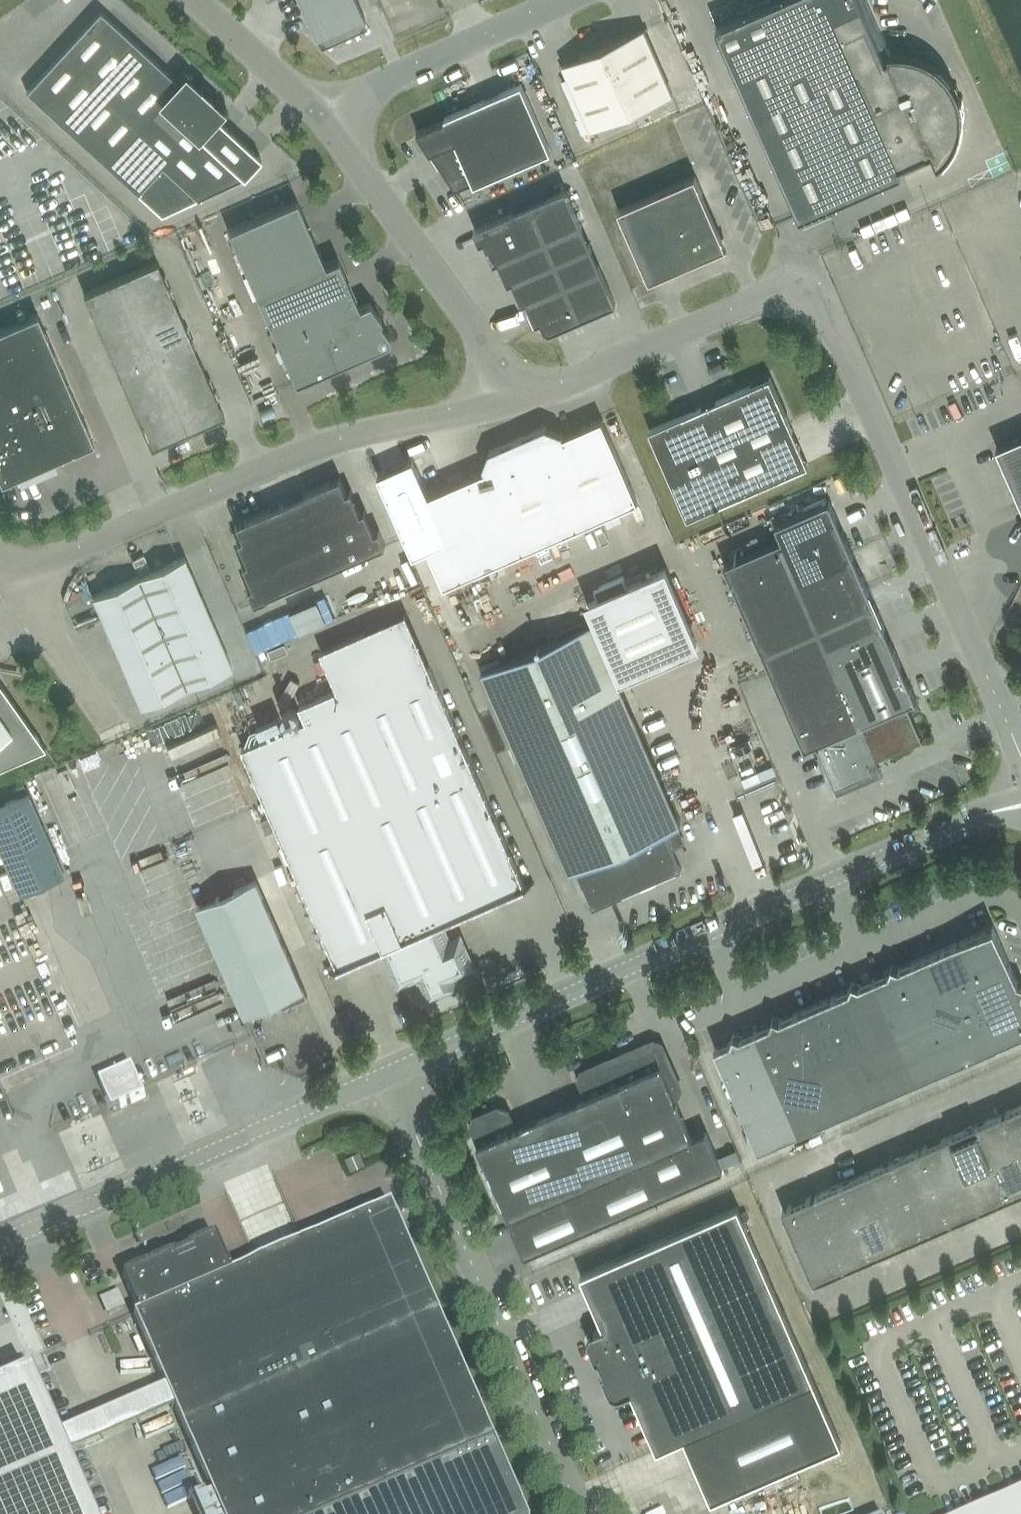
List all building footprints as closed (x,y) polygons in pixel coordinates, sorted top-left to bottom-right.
[(318,39),(320,38),(318,34),(361,15),(363,19),(365,18),(357,0),(300,0),(318,39)] [(959,135),(960,130),(961,128),(961,124),(962,119),(962,117),(962,113),(962,111),(961,106),(960,102),(959,98),(958,96),(955,97),(951,88),(954,87),(953,85),(951,81),(948,77),(947,76),(944,72),(941,69),(936,65),(932,63),(926,59),(922,58),(918,56),(916,55),(912,54),(905,53),(899,53),(892,53),(888,54),(889,58),(885,60),(859,0),(779,0),(716,27),(799,217),(901,173),(899,167),(931,153),(937,167),(941,164),(944,161),(947,158),(951,152),(953,149),(955,145),(957,141),(959,137),(959,135)] [(100,10),(26,91),(161,215),(244,176),(261,158),(215,115),(219,110),(208,99),(211,95),(200,85),(197,89),(185,78),(180,83),(100,10)] [(643,29),(603,46),(632,112),(672,95),(643,29)] [(632,112),(603,46),(563,64),(592,130),(632,112)] [(445,120),(417,132),(455,191),(474,183),(474,185),(551,151),(522,84),(445,118),(445,120)] [(617,209),(649,281),(718,250),(722,240),(694,175),(617,209)] [(516,210),(532,246),(542,268),(550,265),(591,247),(565,189),(516,210)] [(228,229),(256,292),(325,264),(297,199),(228,229)] [(532,246),(516,210),(474,229),(480,243),(484,241),(494,263),(499,261),(532,246)] [(522,303),(527,301),(559,287),(550,265),(542,268),(532,246),(499,261),(508,283),(513,281),(522,303)] [(601,269),(591,247),(550,265),(559,287),(601,269)] [(325,264),(256,292),(296,383),(388,342),(390,339),(390,334),(380,321),(382,318),(370,301),(362,307),(338,258),(325,264)] [(131,302),(168,286),(157,261),(120,277),(131,302)] [(616,304),(601,269),(559,287),(574,322),(616,304)] [(83,293),(95,318),(131,302),(120,277),(83,293)] [(143,328),(179,312),(168,286),(131,302),(143,328)] [(553,331),(574,322),(559,287),(527,301),(537,323),(541,321),(544,328),(545,329),(546,330),(548,331),(549,331),(550,331),(552,331),(553,331)] [(131,302),(95,318),(106,344),(143,328),(131,302)] [(154,353),(190,337),(179,312),(143,328),(154,353)] [(1,483),(93,443),(37,314),(0,330),(0,481),(1,483)] [(117,370),(154,353),(143,328),(106,344),(117,370)] [(154,353),(165,379),(201,363),(190,337),(154,353)] [(128,395),(165,379),(154,353),(117,370),(128,395)] [(201,363),(165,379),(176,405),(213,389),(201,363)] [(649,430),(678,495),(688,518),(809,465),(770,377),(649,430)] [(139,421),(176,405),(165,379),(128,395),(139,421)] [(176,405),(187,430),(224,414),(213,389),(176,405)] [(151,446),(187,430),(176,405),(139,421),(151,446)] [(508,443),(551,539),(638,501),(602,419),(564,436),(562,432),(547,426),(508,443)] [(1018,495),(1020,502),(1020,437),(997,447),(1018,495)] [(483,466),(485,470),(427,496),(447,540),(427,548),(444,586),(551,539),(508,443),(489,451),(483,466)] [(346,493),(340,478),(300,495),(234,523),(240,538),(236,540),(245,562),(241,564),(250,586),(246,588),(252,603),(385,546),(379,531),(374,533),(365,511),(360,513),(353,495),(351,491),(346,493)] [(775,524),(796,576),(853,551),(830,500),(775,524)] [(812,613),(796,576),(780,539),(725,563),(757,637),(812,613)] [(812,613),(869,588),(853,551),(796,576),(812,613)] [(185,556),(139,576),(148,598),(194,578),(185,556)] [(481,672),(569,873),(569,875),(577,871),(593,908),(681,869),(666,833),(681,826),(617,679),(697,644),(665,570),(589,603),(597,621),(481,672)] [(148,598),(139,576),(95,594),(104,616),(148,598)] [(148,598),(158,620),(204,600),(194,578),(148,598)] [(828,649),(885,625),(869,588),(812,613),(828,649)] [(113,639),(158,620),(148,598),(104,616),(113,639)] [(204,600),(158,620),(167,642),(214,622),(204,600)] [(525,885),(406,613),(320,651),(337,689),(300,706),(306,720),(242,748),(338,967),(338,968),(384,948),(399,983),(421,974),(427,986),(434,983),(435,987),(443,983),(442,980),(471,967),(459,940),(448,945),(439,924),(534,883),(533,882),(525,885)] [(773,673),(828,649),(812,613),(757,637),(773,673)] [(167,642),(158,620),(113,639),(122,661),(167,642)] [(214,622),(167,642),(177,664),(223,644),(214,622)] [(828,649),(844,686),(860,723),(877,760),(923,740),(907,704),(917,699),(885,625),(828,649)] [(177,664),(167,642),(122,661),(132,683),(177,664)] [(233,666),(223,644),(177,664),(186,686),(233,666)] [(844,686),(828,649),(773,673),(789,710),(844,686)] [(186,686),(177,664),(132,683),(141,705),(186,686)] [(241,695),(260,687),(257,679),(237,687),(241,695)] [(46,748),(0,683),(0,767),(46,748)] [(806,748),(815,744),(815,743),(860,723),(844,686),(789,710),(806,748)] [(877,760),(860,723),(815,743),(815,744),(815,743),(835,790),(874,773),(869,764),(877,760)] [(116,786),(105,790),(111,808),(122,804),(116,786)] [(0,804),(0,849),(19,892),(63,873),(27,792),(0,804)] [(198,906),(246,1016),(279,1002),(282,1009),(308,998),(256,881),(198,906)] [(958,1063),(1020,1035),(1020,983),(1018,982),(995,927),(914,962),(958,1063)] [(889,972),(874,979),(918,1080),(958,1063),(914,962),(900,967),(892,964),(889,972)] [(836,996),(880,1097),(918,1080),(874,979),(860,985),(852,982),(850,990),(836,996)] [(770,1024),(756,1030),(801,1132),(880,1097),(836,996),(781,1019),(773,1016),(770,1024)] [(85,1041),(109,1030),(98,1005),(74,1016),(85,1041)] [(759,1151),(801,1132),(756,1030),(741,1037),(733,1034),(730,1042),(715,1049),(759,1151)] [(655,1154),(671,1192),(723,1169),(706,1132),(692,1138),(674,1098),(678,1096),(681,1088),(662,1043),(653,1041),(613,1058),(655,1154)] [(479,1145),(477,1145),(508,1218),(655,1154),(613,1058),(582,1072),(579,1079),(587,1098),(516,1129),(479,1145)] [(113,1111),(146,1097),(141,1086),(133,1067),(100,1082),(113,1111)] [(1020,1148),(1020,1105),(1001,1113),(1017,1150),(1020,1148)] [(474,1118),(471,1126),(479,1145),(516,1129),(508,1110),(500,1107),(474,1118)] [(992,1161),(1017,1150),(1001,1113),(976,1125),(992,1161)] [(966,1172),(992,1161),(976,1125),(950,1136),(966,1172)] [(934,1186),(966,1172),(950,1136),(918,1150),(934,1186)] [(908,1197),(934,1186),(918,1150),(892,1161),(908,1197)] [(1017,1150),(992,1161),(1007,1197),(1020,1191),(1020,1158),(1017,1150)] [(346,1157),(351,1169),(365,1163),(360,1151),(346,1157)] [(655,1154),(508,1218),(525,1255),(671,1192),(655,1154)] [(882,1208),(908,1197),(892,1161),(867,1172),(882,1208)] [(1007,1197),(992,1161),(966,1172),(982,1208),(1007,1197)] [(857,1220),(882,1208),(867,1172),(841,1183),(857,1220)] [(982,1208),(966,1172),(934,1186),(950,1222),(982,1208)] [(831,1231),(857,1220),(841,1183),(815,1195),(831,1231)] [(950,1222),(934,1186),(908,1197),(924,1233),(950,1222)] [(831,1231),(815,1195),(783,1209),(799,1245),(831,1231)] [(924,1233),(908,1197),(882,1208),(898,1245),(924,1233)] [(123,1276),(139,1313),(133,1315),(220,1513),(525,1513),(498,1453),(494,1441),(390,1203),(230,1273),(214,1236),(188,1247),(184,1244),(180,1244),(176,1246),(173,1249),(173,1254),(123,1276)] [(738,1206),(580,1275),(603,1327),(590,1333),(587,1340),(596,1361),(598,1360),(604,1372),(601,1374),(610,1394),(618,1397),(631,1391),(657,1450),(691,1435),(719,1498),(842,1444),(738,1206)] [(898,1245),(882,1208),(857,1220),(873,1256),(898,1245)] [(873,1256),(857,1220),(831,1231),(847,1267),(873,1256)] [(815,1281),(847,1267),(831,1231),(799,1245),(815,1281)] [(107,1313),(127,1304),(118,1286),(99,1296),(107,1313)] [(0,1387),(0,1513),(90,1513),(29,1374),(0,1387)] [(967,1513),(1020,1513),(1020,1490),(967,1513)]
